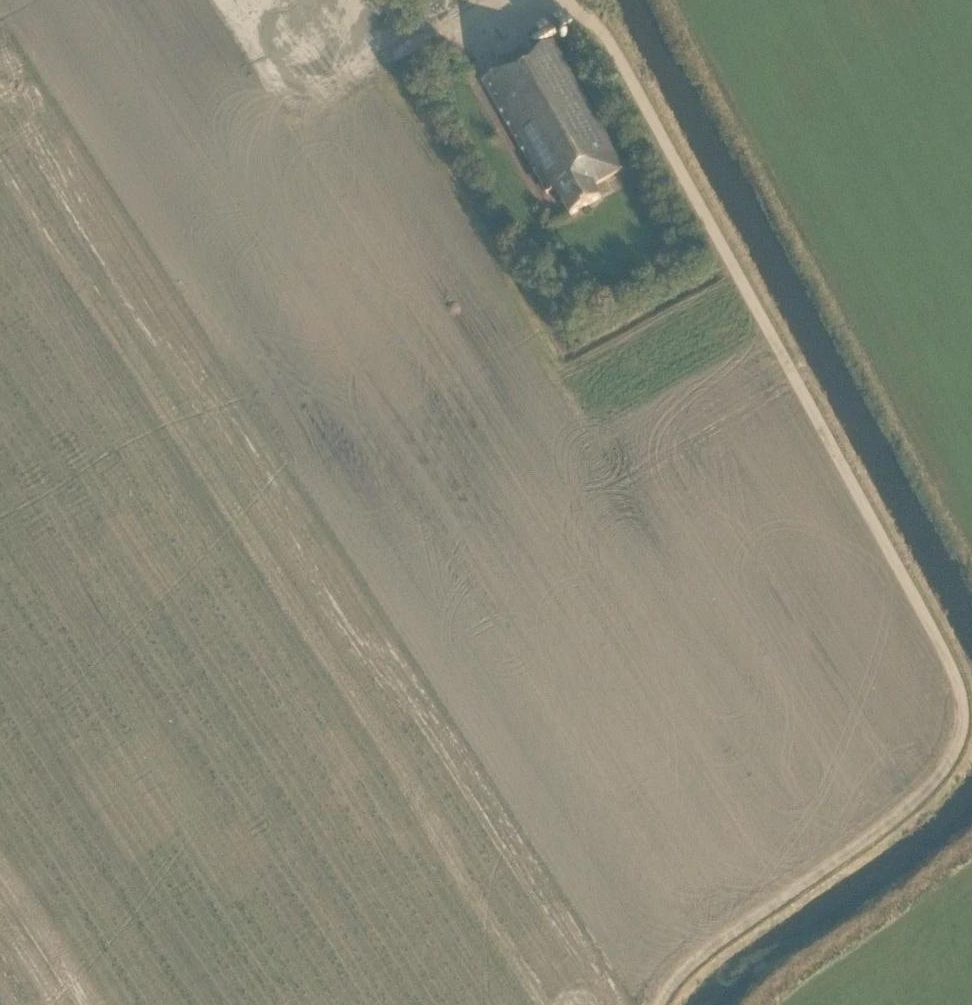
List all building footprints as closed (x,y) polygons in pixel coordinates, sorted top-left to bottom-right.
[(624,168),(552,39),(481,78),(545,195),(556,190),(570,216),(601,200),(593,185),(624,168)]
